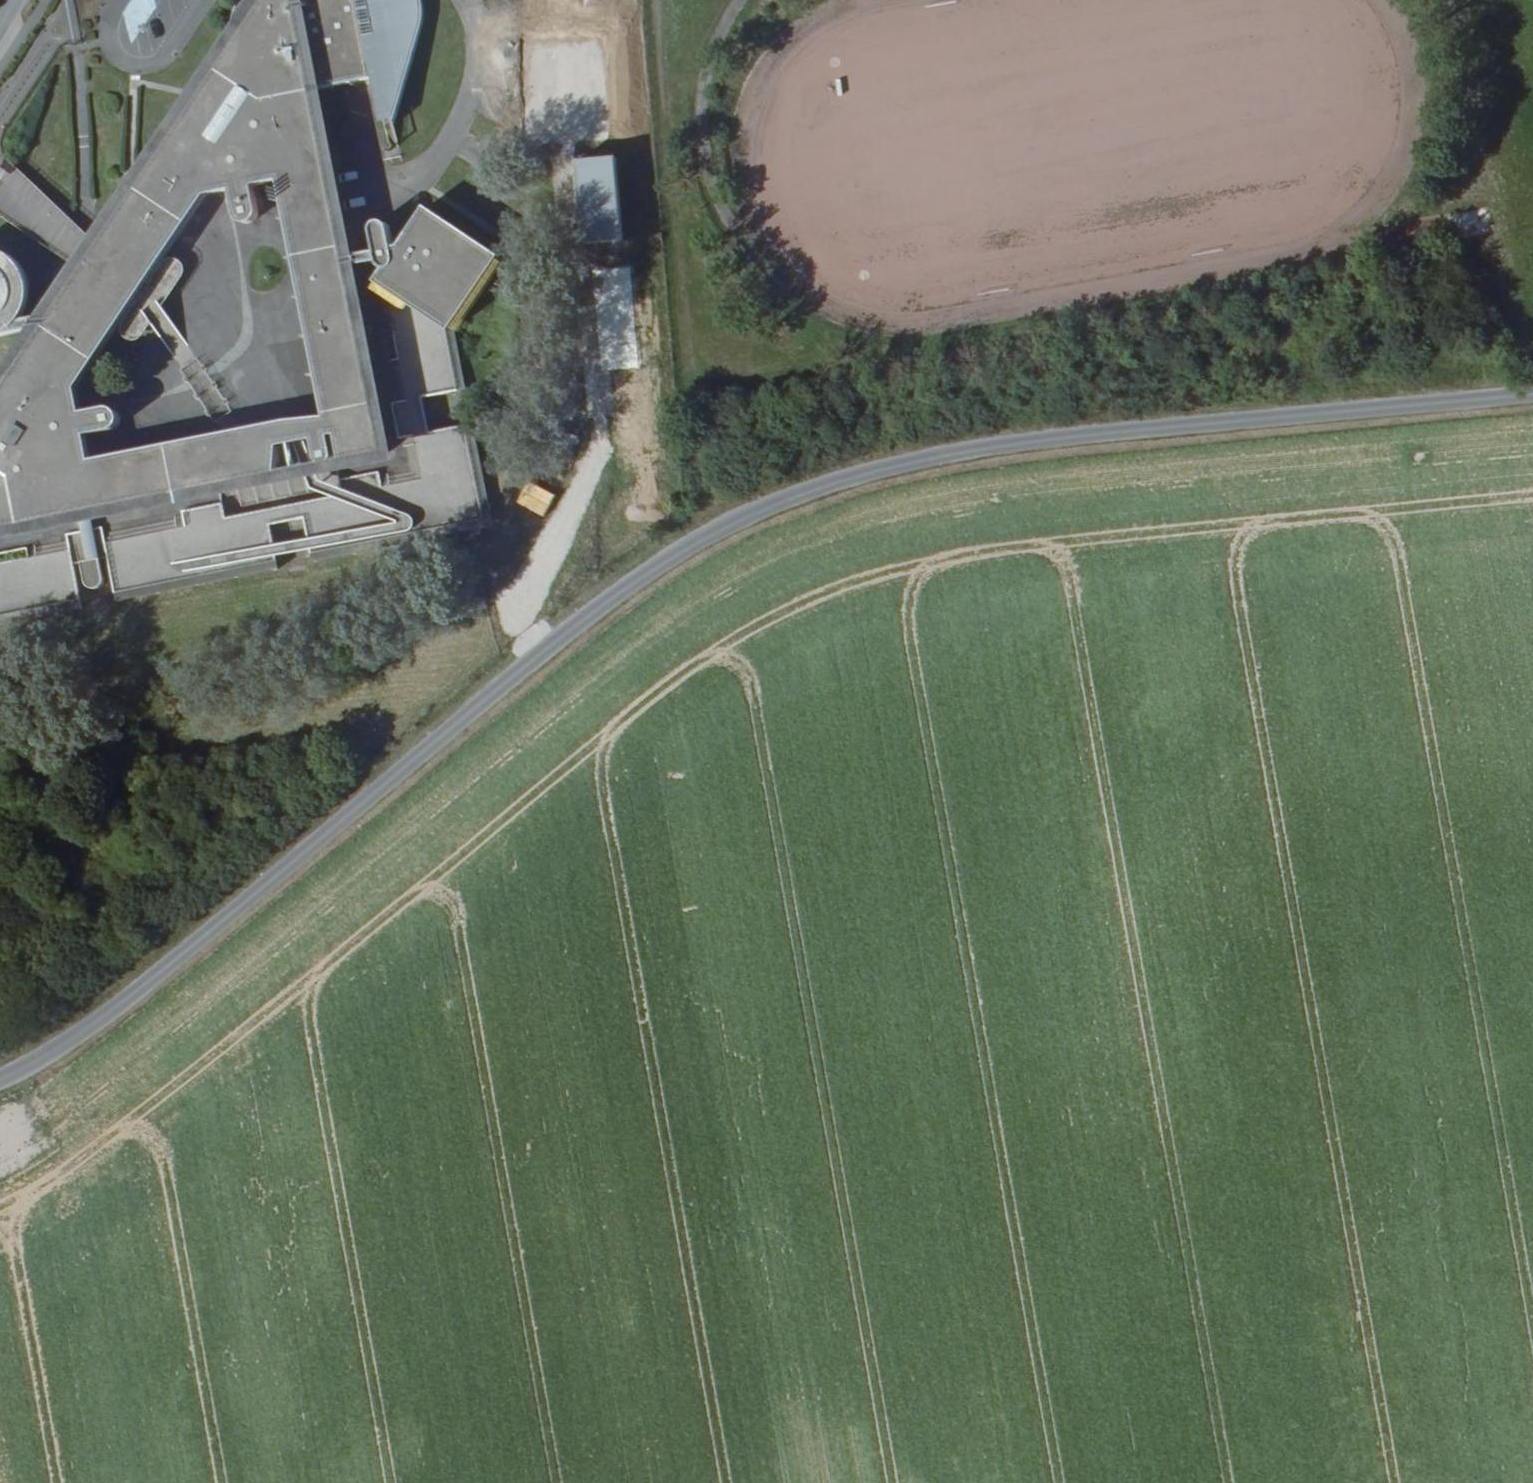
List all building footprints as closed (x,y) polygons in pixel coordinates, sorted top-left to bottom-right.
[(94,248),(77,276),(53,314),(15,321),(24,300),(19,276),(7,262),(0,258),(0,338),(43,329),(0,395),(0,524),(275,469),(278,439),(311,433),(315,457),(322,460),(331,453),(328,432),(335,430),(340,458),(388,448),(345,265),(375,258),(376,270),(366,288),(405,461),(337,475),(339,490),(226,511),(222,497),(0,540),(0,611),(88,595),(83,559),(91,556),(95,581),(106,583),(114,577),(110,552),(118,550),(122,587),(274,558),(268,520),(302,516),(311,550),(486,517),(464,423),(430,431),(421,396),(453,387),(443,334),(431,293),(444,275),(462,287),(489,252),(418,204),(392,247),(383,219),(367,222),(371,247),(342,252),(307,89),(364,78),(375,126),(386,121),(424,13),(420,0),(257,0),(94,248)] [(633,247),(627,163),(588,165),(594,249),(633,247)] [(94,248),(9,170),(0,184),(0,223),(77,276),(94,248)] [(494,255),(489,252),(462,287),(444,275),(431,293),(443,334),(494,255)] [(653,351),(648,267),(608,270),(614,353),(653,351)]
